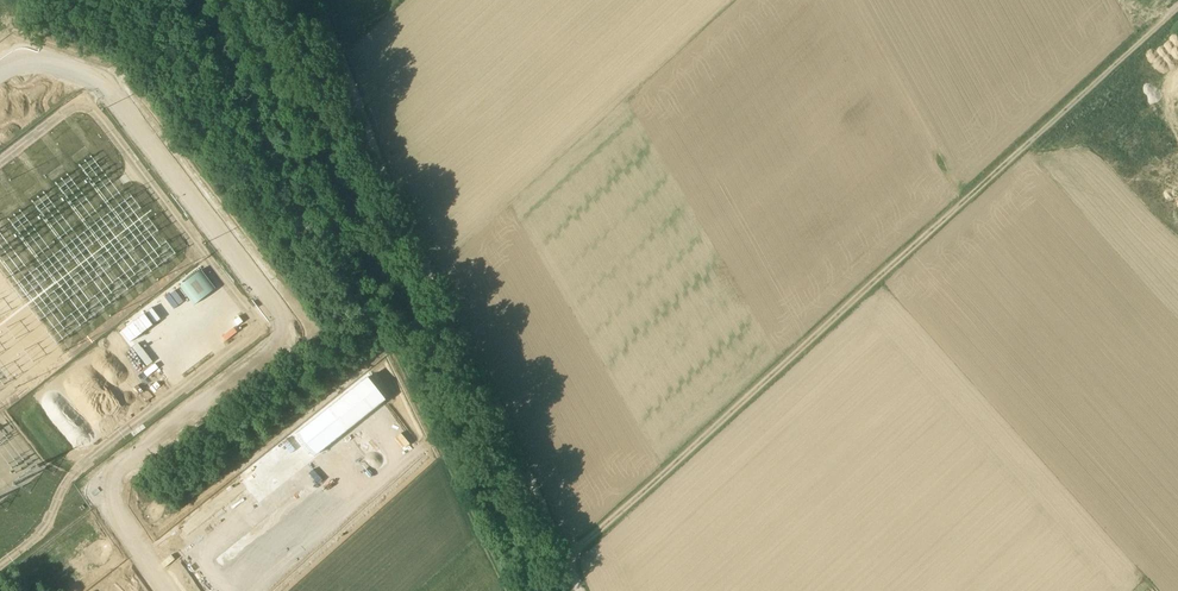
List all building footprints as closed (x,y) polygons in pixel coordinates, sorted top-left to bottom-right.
[(227,301),(202,268),(179,285),(204,317),(227,301)]
